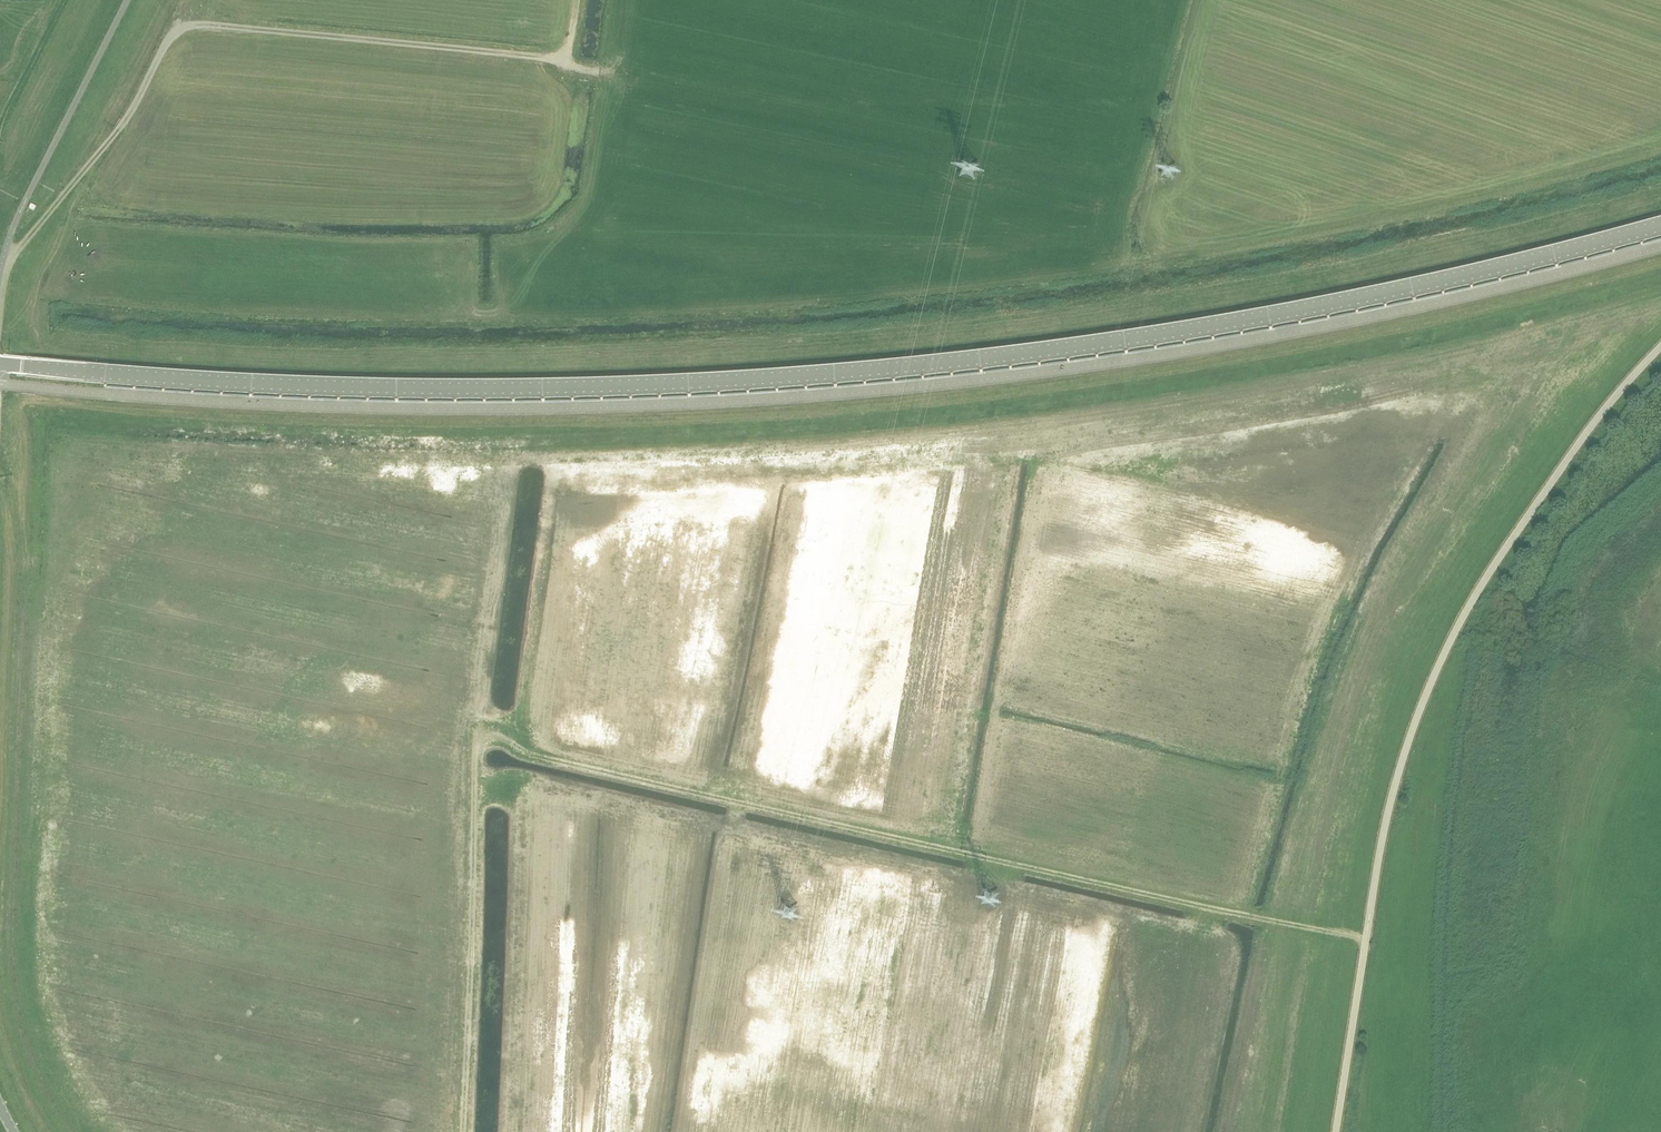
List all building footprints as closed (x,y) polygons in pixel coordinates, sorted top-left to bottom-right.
[(1660,207),(1660,192),(1651,189),(1647,203),(1660,207)]
